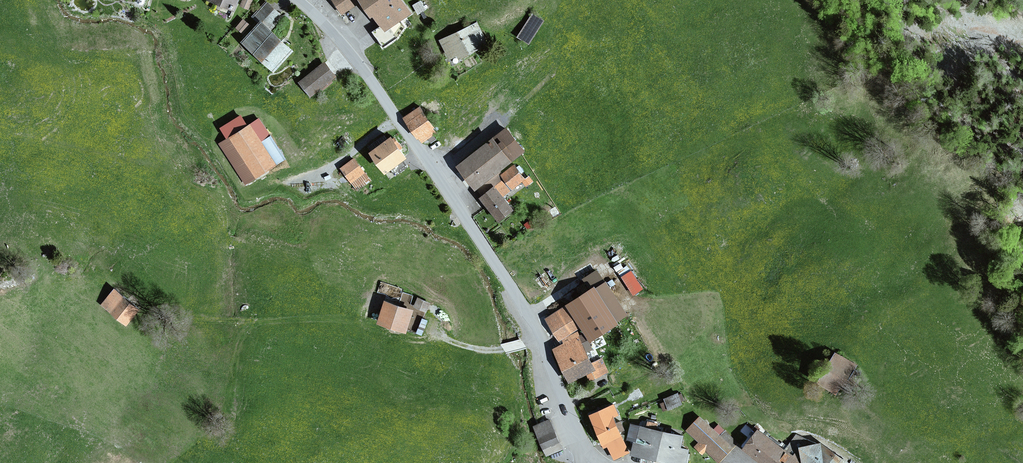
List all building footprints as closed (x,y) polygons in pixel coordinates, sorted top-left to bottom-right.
[(236,9),(240,0),(215,0),(236,9)] [(242,5),(250,8),(253,0),(244,0),(242,5)] [(274,28),(285,16),(268,0),(267,0),(256,12),(263,18),(274,28)] [(344,15),(363,3),(371,16),(375,14),(386,32),(414,14),(405,0),(335,0),(344,15)] [(423,1),(414,6),(419,15),(427,10),(423,1)] [(547,20),(534,12),(519,36),(532,44),(547,20)] [(263,18),(243,40),(276,69),(296,47),(274,28),(263,18)] [(252,25),(244,19),(238,27),(245,33),(252,25)] [(480,22),(441,40),(451,61),(490,43),(480,22)] [(326,63),(304,81),(316,96),(338,78),(326,63)] [(421,104),(404,116),(419,138),(421,137),(424,141),(439,131),(435,126),(436,125),(421,104)] [(229,138),(221,144),(247,184),(287,158),(261,118),(253,124),(246,113),(222,128),(229,138)] [(509,125),(460,162),(477,186),(500,169),(527,148),(509,125)] [(395,132),(373,148),(389,170),(391,168),(404,159),(411,154),(395,132)] [(355,156),(341,166),(352,182),(367,172),(355,156)] [(409,166),(404,159),(391,168),(396,175),(409,166)] [(517,162),(503,173),(506,177),(513,187),(528,176),(517,162)] [(500,169),(477,186),(483,194),(498,183),(506,177),(503,173),(500,169)] [(372,181),(367,172),(352,182),(358,190),(372,181)] [(506,177),(498,183),(505,193),(513,187),(506,177)] [(483,194),(482,195),(501,219),(516,207),(505,193),(498,183),(483,194)] [(530,220),(524,223),(528,229),(534,225),(530,220)] [(633,269),(624,275),(635,293),(644,287),(633,269)] [(598,283),(545,317),(560,340),(583,325),(593,340),(632,315),(608,278),(599,284),(598,283)] [(143,308),(116,287),(103,304),(129,325),(143,308)] [(431,301),(419,296),(416,305),(428,310),(431,301)] [(415,308),(388,299),(381,320),(408,329),(415,308)] [(566,342),(555,347),(571,381),(587,374),(591,381),(610,372),(603,358),(594,362),(589,351),(594,348),(587,331),(581,334),(580,331),(564,339),(566,342)] [(837,351),(818,382),(837,393),(840,388),(848,385),(860,365),(837,351)] [(679,391),(666,396),(670,408),(684,402),(679,391)] [(616,403),(593,413),(605,441),(623,433),(615,416),(621,413),(616,403)] [(705,415),(690,428),(701,440),(697,444),(704,451),(708,447),(719,458),(737,442),(725,430),(721,434),(705,415)] [(562,447),(551,419),(536,425),(548,453),(562,447)] [(684,433),(633,423),(631,437),(637,438),(634,451),(688,462),(691,447),(682,445),(684,433)] [(745,446),(768,462),(776,462),(787,447),(759,427),(745,446)] [(631,451),(623,433),(605,441),(607,445),(610,443),(616,457),(631,451)] [(787,447),(776,462),(852,462),(853,461),(823,440),(809,442),(797,433),(787,447)]
